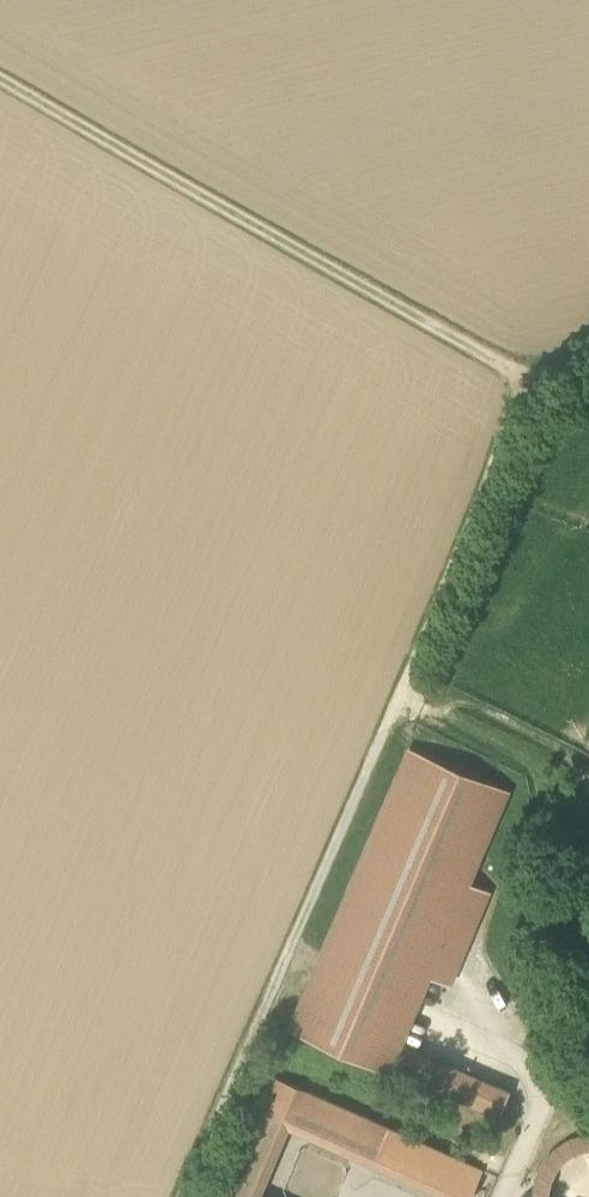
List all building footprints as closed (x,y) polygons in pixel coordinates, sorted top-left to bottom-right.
[(291,1021),(387,1063),(397,1039),(426,973),(449,983),(488,891),(466,882),(505,793),(409,751),(291,1021)] [(509,1086),(397,1039),(387,1063),(497,1111),(509,1086)] [(248,1193),(280,1120),(292,1118),(469,1194),(482,1166),(266,1073),(213,1196),(250,1196),(248,1193)] [(526,1196),(529,1196),(550,1196),(555,1177),(570,1162),(587,1156),(588,1156),(588,1133),(575,1135),(551,1147),(531,1171),(526,1196)]
